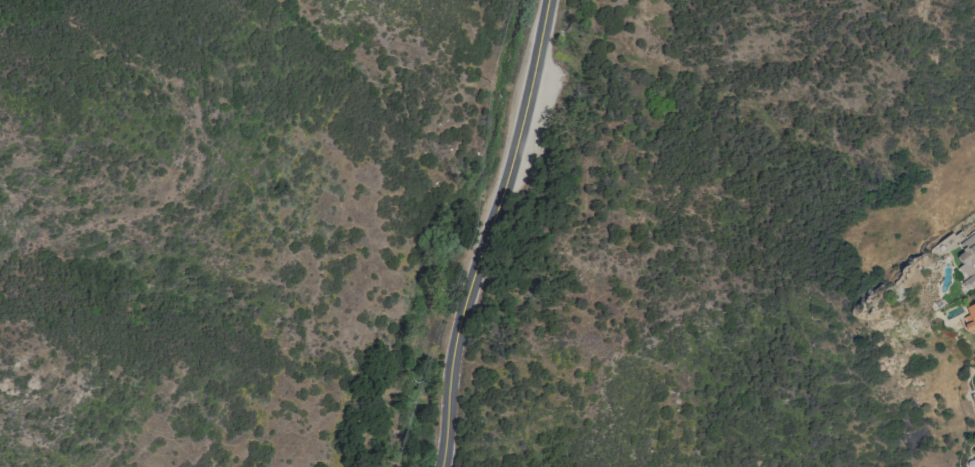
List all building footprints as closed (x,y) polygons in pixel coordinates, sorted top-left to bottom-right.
[(961,243),(974,233),(974,287),(974,288),(972,286),(968,289),(963,283),(957,278),(959,276),(955,270),(964,264),(959,257),(967,251),(961,243)] [(968,307),(974,304),(974,330),(971,332),(967,324),(969,323),(966,317),(971,314),(968,307)]
